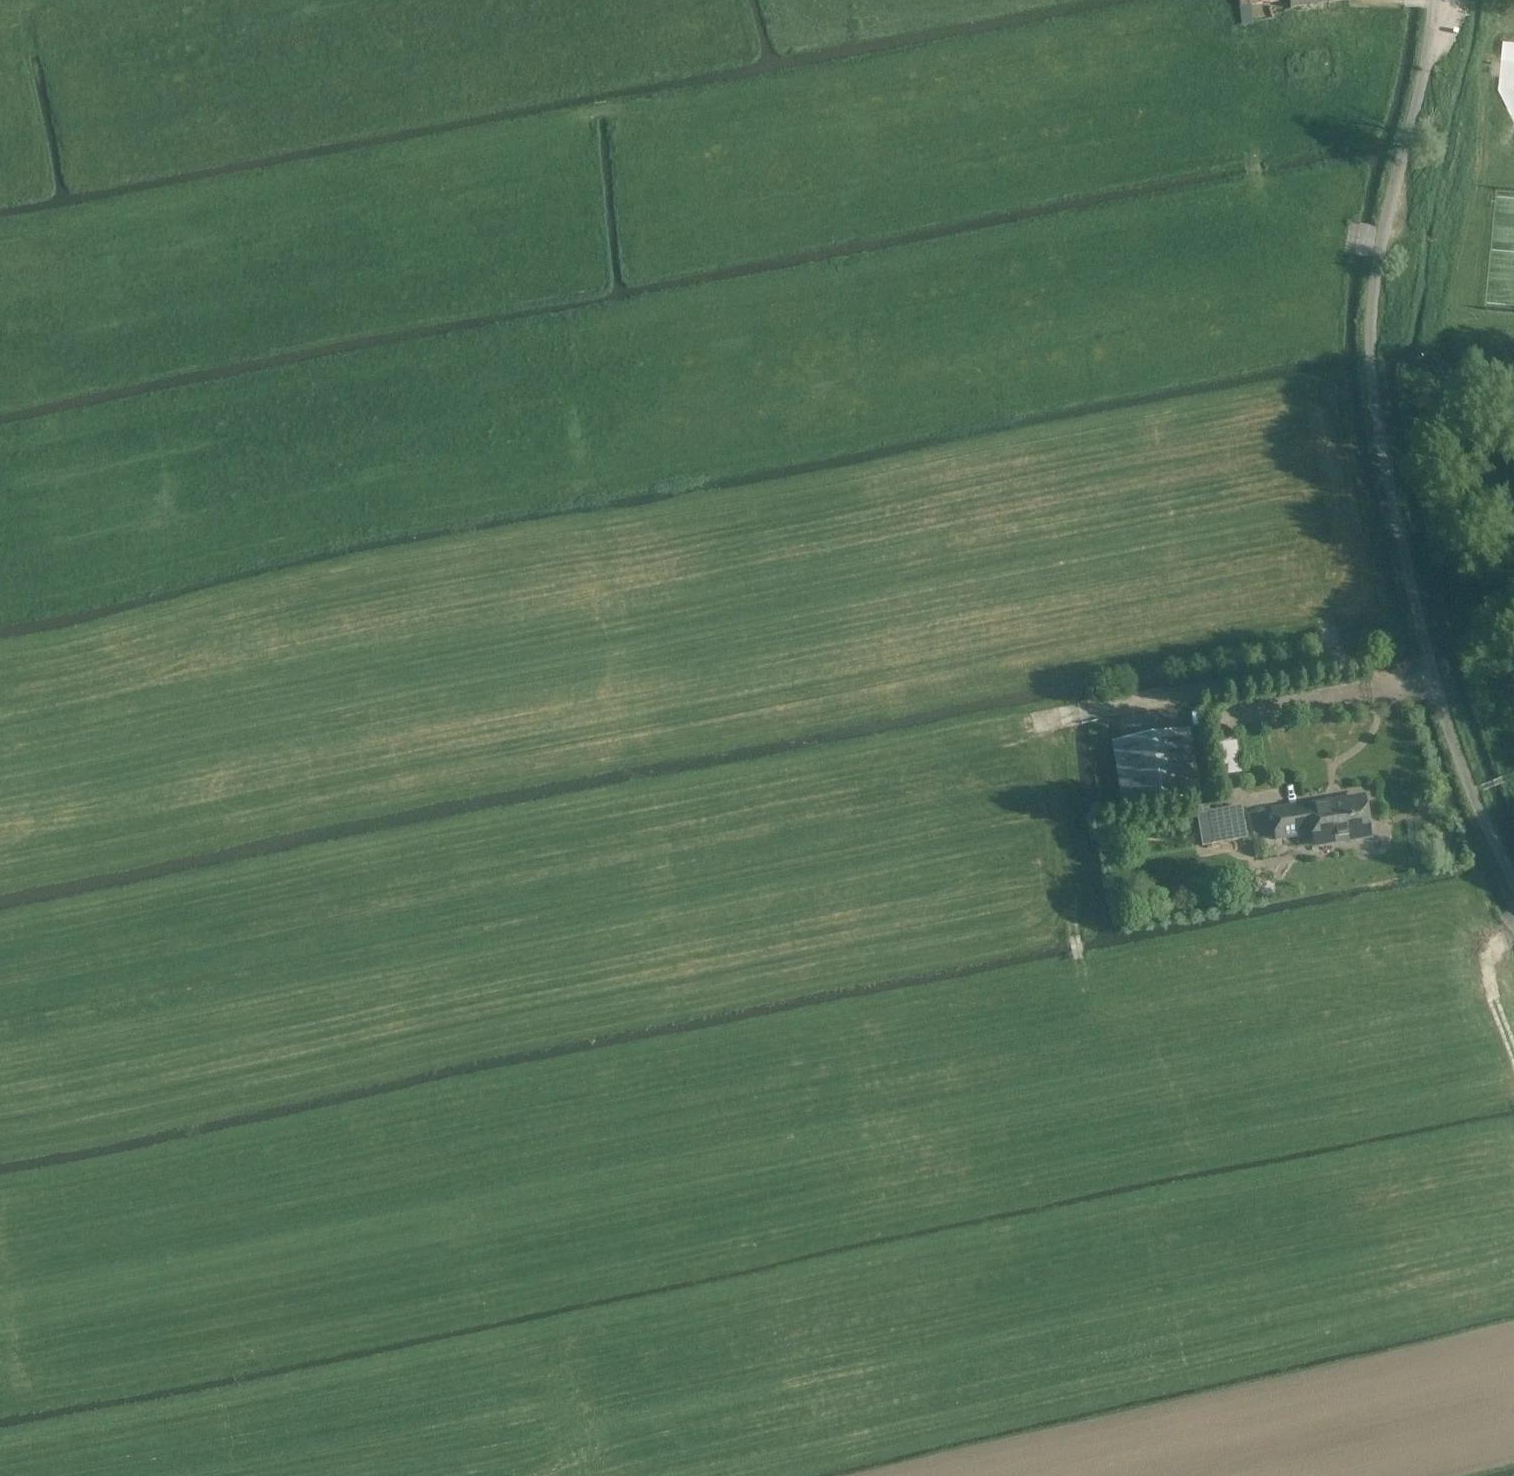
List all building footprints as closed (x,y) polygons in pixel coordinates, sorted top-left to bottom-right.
[(1291,11),(1351,3),(1350,0),(1290,0),(1291,11)] [(1117,742),(1128,809),(1196,798),(1185,731),(1117,742)] [(1314,842),(1333,838),(1333,841),(1371,835),(1365,799),(1345,803),(1345,805),(1329,807),(1329,805),(1311,808),(1310,804),(1272,811),(1278,841),(1279,841),(1279,840),(1313,834),(1314,842)] [(1214,844),(1247,839),(1241,807),(1209,813),(1214,844)]
